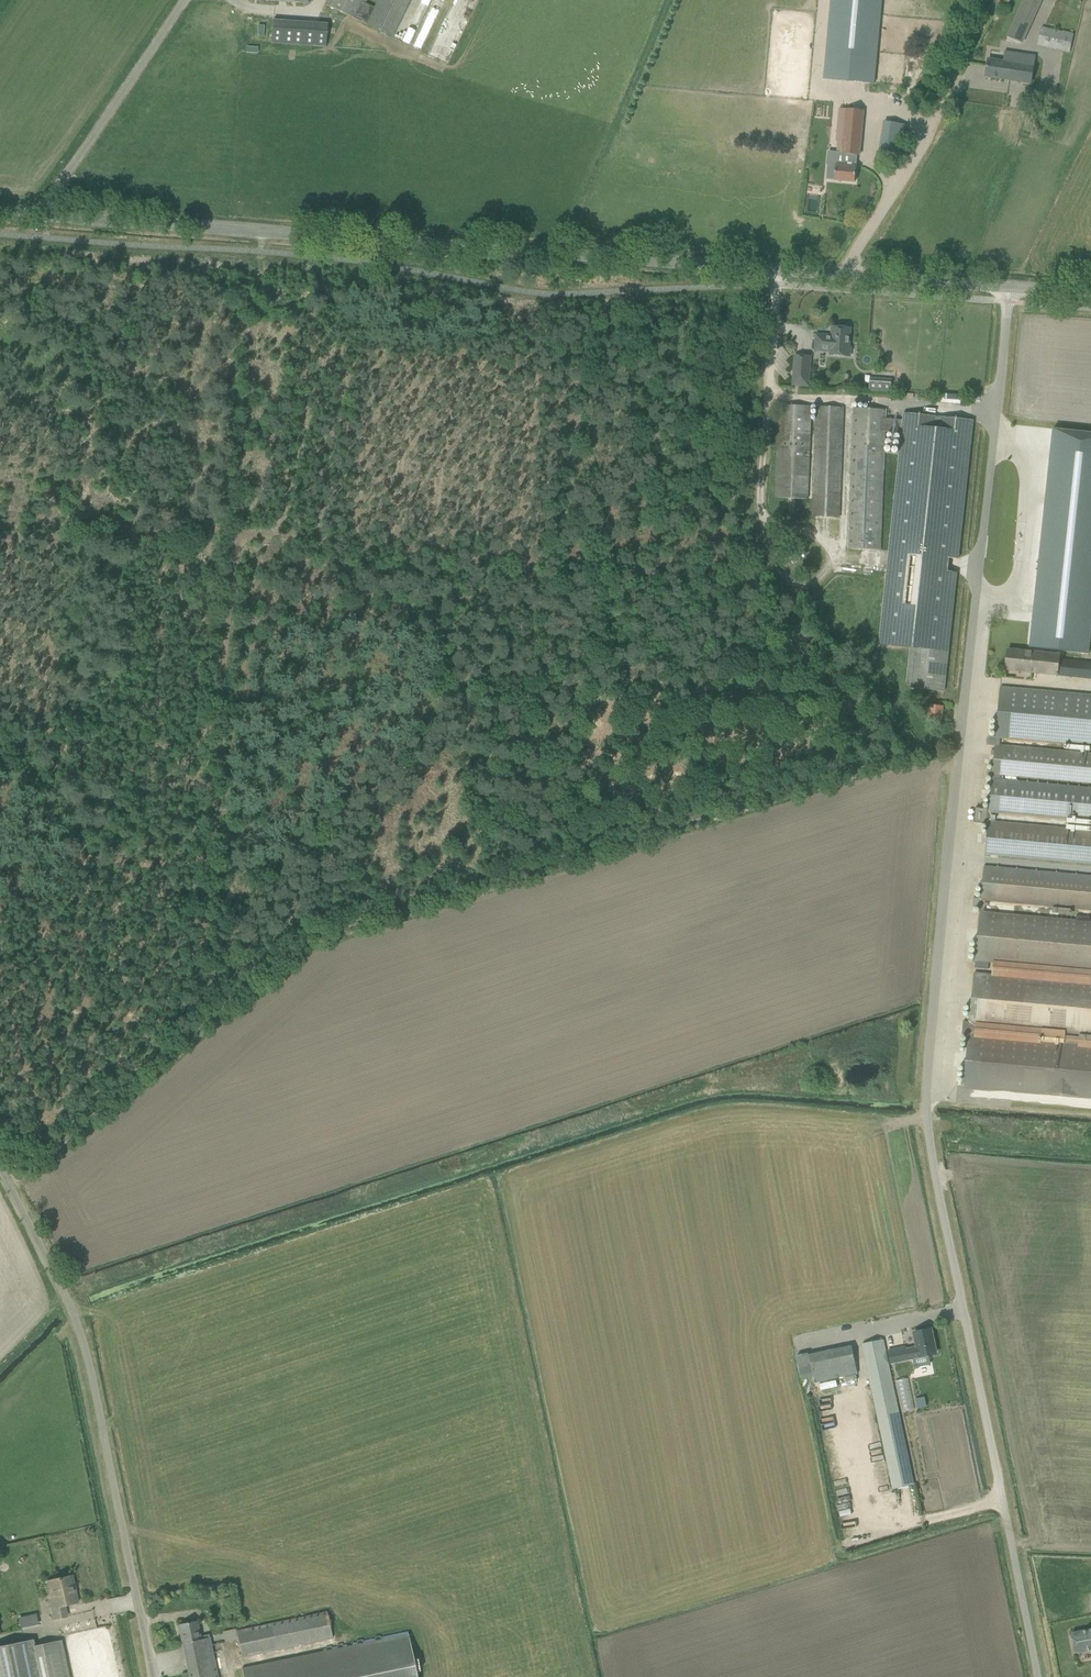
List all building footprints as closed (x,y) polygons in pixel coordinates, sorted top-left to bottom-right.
[(324,4),(393,38),(411,0),(378,0),(374,8),(365,4),(367,0),(326,0),(324,4)] [(824,78),(874,83),(882,0),(831,0),(824,78)] [(1042,0),(1025,0),(1007,36),(1019,42),(1025,31),(1027,32),(1042,0)] [(268,44),(324,45),(325,21),(268,20),(268,44)] [(1038,45),(1069,53),(1074,33),(1042,27),(1038,45)] [(1031,84),(1033,73),(1035,56),(1004,52),(1003,62),(988,60),(987,69),(986,76),(1031,84)] [(828,151),(827,165),(828,165),(828,169),(836,170),(835,180),(856,182),(858,155),(860,155),(863,110),(853,109),(839,108),(836,141),(837,141),(836,152),(828,151)] [(884,120),(878,156),(899,160),(905,124),(884,120)] [(831,355),(850,356),(853,328),(848,328),(849,326),(841,325),(840,327),(833,326),(832,337),(828,337),(828,335),(817,335),(816,350),(831,351),(831,355)] [(811,356),(795,355),(793,384),(809,385),(811,356)] [(869,390),(891,392),(892,379),(870,378),(869,390)] [(808,499),(811,406),(779,404),(776,497),(808,499)] [(839,517),(844,407),(817,406),(813,516),(839,517)] [(849,549),(880,550),(885,431),(886,418),(886,409),(854,408),(849,549)] [(903,420),(886,418),(885,431),(902,433),(889,551),(879,644),(906,647),(911,648),(907,682),(911,683),(910,688),(944,691),(957,572),(925,569),(926,555),(958,559),(973,420),(904,412),(903,420)] [(1029,647),(1088,653),(1090,629),(1090,433),(1054,429),(1053,429),(1029,647)] [(1060,654),(1019,650),(1008,649),(1006,669),(1058,675),(1060,654)] [(1090,679),(1090,662),(1063,659),(1061,676),(1090,679)] [(1000,687),(995,736),(989,736),(988,744),(995,745),(1001,745),(1002,737),(1090,745),(1090,696),(1000,687)] [(929,720),(942,721),(943,706),(930,705),(930,707),(928,707),(928,710),(930,710),(929,720)] [(997,814),(997,813),(1090,822),(1090,788),(1003,780),(1004,775),(1090,783),(1090,754),(1001,745),(995,745),(989,810),(981,809),(980,822),(988,823),(985,854),(1090,863),(1090,830),(998,821),(998,814),(997,814)] [(1090,916),(1076,915),(1076,920),(985,912),(985,904),(988,905),(988,902),(986,902),(986,899),(997,900),(1090,909),(1090,876),(995,868),(984,867),(981,898),(974,898),(973,907),(980,907),(975,960),(972,959),(972,962),(975,962),(975,967),(988,969),(989,961),(1090,970),(1090,921),(1089,921),(1090,916)] [(975,1035),(976,1023),(1066,1031),(1065,1036),(1079,1037),(1080,1032),(1090,1033),(1090,984),(974,973),(970,1022),(963,1021),(962,1034),(968,1034),(975,1035)] [(975,1035),(968,1034),(964,1087),(1090,1099),(1090,1046),(1078,1045),(1079,1041),(1065,1040),(1064,1043),(975,1035)] [(905,1347),(888,1350),(891,1363),(912,1358),(914,1367),(930,1364),(928,1355),(936,1353),(931,1329),(920,1331),(914,1332),(917,1347),(905,1350),(905,1347)] [(894,1489),(914,1485),(883,1339),(863,1343),(894,1489)] [(851,1345),(809,1354),(813,1376),(815,1383),(857,1375),(851,1345)] [(916,1377),(903,1378),(906,1409),(919,1408),(916,1377)] [(422,1619),(417,1595),(416,1590),(426,1588),(419,1553),(409,1555),(252,1588),(258,1617),(247,1619),(255,1654),(422,1619)] [(72,1576),(61,1578),(54,1580),(57,1597),(49,1599),(54,1619),(67,1616),(65,1605),(78,1602),(72,1576)] [(32,1625),(30,1614),(19,1617),(21,1627),(32,1625)] [(197,1621),(178,1625),(182,1644),(210,1638),(209,1634),(200,1636),(197,1621)] [(1072,1633),(1075,1652),(1090,1649),(1090,1629),(1072,1633)] [(407,1676),(405,1670),(415,1668),(408,1633),(398,1635),(241,1668),(243,1676),(407,1676)] [(210,1638),(182,1644),(189,1676),(218,1676),(210,1638)] [(59,1641),(33,1647),(31,1640),(0,1647),(0,1676),(67,1676),(59,1641)]
